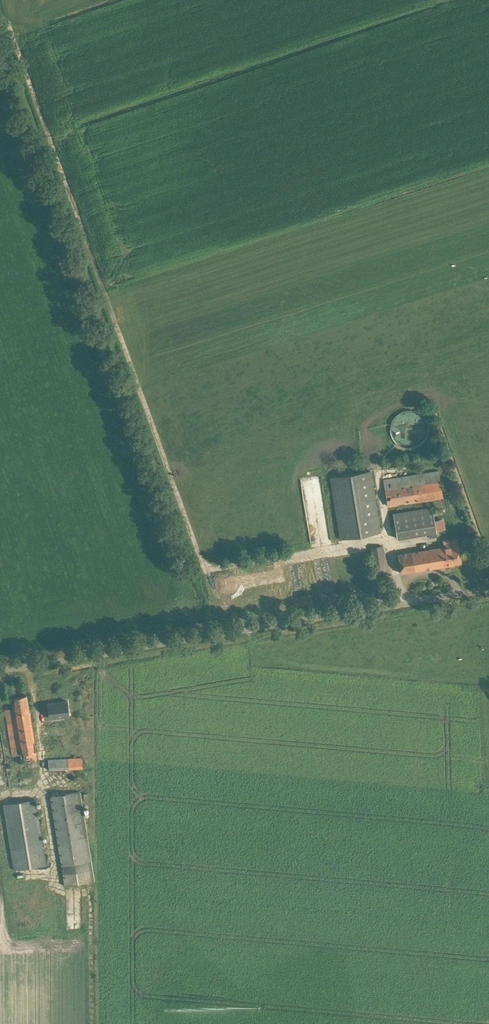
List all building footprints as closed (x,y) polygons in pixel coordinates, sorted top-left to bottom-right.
[(400,412),(397,414),(395,415),(393,419),(391,423),(390,429),(391,434),(392,437),(394,439),(397,443),(403,446),(406,447),(409,447),(412,447),(418,445),(420,444),(423,442),(424,440),(426,438),(427,435),(428,432),(428,428),(428,426),(428,423),(427,420),(426,418),(423,415),(422,414),(419,412),(416,410),(414,410),(411,409),(409,409),(405,410),(400,412)] [(331,477),(340,539),(380,532),(370,470),(331,477)] [(383,479),(388,505),(443,496),(438,470),(383,479)] [(436,532),(432,506),(393,512),(397,538),(436,532)] [(444,546),(445,546),(448,564),(461,562),(460,552),(458,544),(457,537),(443,540),(444,546)] [(387,575),(386,565),(383,545),(371,547),(376,577),(387,575)] [(398,554),(401,573),(448,565),(448,564),(445,546),(444,546),(398,554)] [(5,709),(7,726),(31,722),(27,694),(12,697),(14,708),(5,709)] [(68,700),(47,703),(50,717),(70,714),(68,700)] [(31,722),(7,726),(12,755),(26,752),(27,759),(37,758),(31,722)] [(48,759),(49,769),(83,767),(82,757),(48,759)] [(51,796),(65,885),(95,880),(80,791),(51,796)] [(46,865),(42,845),(35,799),(4,804),(14,870),(46,865)]
